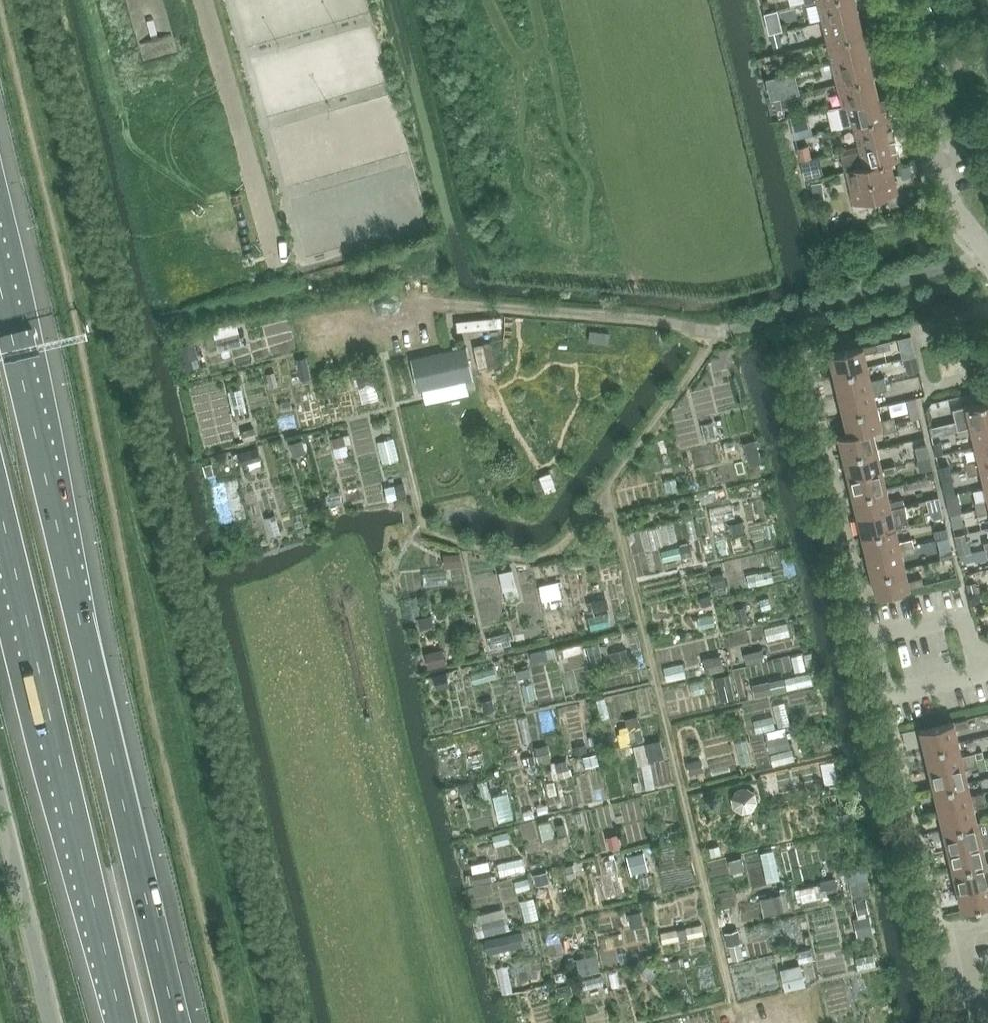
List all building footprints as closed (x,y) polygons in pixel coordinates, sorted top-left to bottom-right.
[(136,34),(144,62),(180,52),(165,0),(127,0),(136,34)] [(823,21),(859,12),(856,0),(818,0),(823,21)] [(823,21),(828,42),(864,33),(859,12),(823,21)] [(780,24),(769,27),(770,32),(781,30),(780,24)] [(779,32),(771,34),(774,48),(783,45),(779,32)] [(828,42),(833,63),(869,54),(864,33),(828,42)] [(785,53),(776,56),(779,67),(788,65),(785,53)] [(833,63),(838,84),(874,75),(869,54),(833,63)] [(879,96),(879,95),(874,75),(838,84),(844,105),(849,104),(849,103),(879,96)] [(781,98),(790,95),(788,86),(779,89),(781,98)] [(849,126),(854,124),(890,116),(885,94),(879,95),(879,96),(849,103),(849,104),(844,105),(849,126)] [(790,95),(781,98),(783,107),(793,105),(790,95)] [(791,118),(793,130),(794,130),(811,126),(808,114),(791,118)] [(854,124),(860,145),(895,137),(890,116),(854,124)] [(860,146),(842,150),(847,170),(865,166),(869,165),(890,160),(891,161),(900,158),(895,137),(860,145),(860,146)] [(799,148),(797,148),(800,160),(812,157),(809,145),(799,148)] [(812,157),(800,160),(805,179),(806,178),(821,174),(817,156),(812,157)] [(890,160),(869,165),(877,198),(898,193),(891,161),(890,160)] [(877,198),(869,165),(865,166),(847,170),(855,204),(877,198)] [(823,182),(812,184),(815,199),(825,198),(823,182)] [(926,198),(918,200),(915,205),(917,213),(928,210),(926,198)] [(244,311),(207,317),(211,341),(248,335),(244,311)] [(501,316),(457,321),(458,331),(502,327),(501,316)] [(890,340),(877,343),(879,350),(879,351),(892,348),(890,340)] [(491,343),(474,346),(479,369),(496,366),(491,343)] [(830,354),(835,375),(868,367),(865,353),(879,350),(877,343),(830,354)] [(419,390),(473,378),(467,347),(413,359),(419,390)] [(916,356),(906,359),(909,372),(919,370),(916,356)] [(868,367),(835,375),(840,395),(886,384),(885,377),(872,380),(868,367)] [(364,373),(366,393),(383,392),(381,371),(364,373)] [(237,403),(250,401),(248,377),(235,378),(237,403)] [(886,384),(840,395),(844,414),(878,406),(875,393),(888,390),(886,384)] [(977,391),(965,393),(967,399),(968,402),(980,399),(977,391)] [(958,429),(987,422),(987,401),(954,409),(958,429)] [(918,405),(909,407),(912,419),(920,417),(918,405)] [(844,414),(849,434),(873,429),(882,427),(882,426),(896,423),(894,417),(881,420),(878,406),(844,414)] [(717,409),(704,412),(709,427),(721,424),(717,409)] [(987,443),(987,422),(958,429),(960,436),(973,433),(976,446),(987,443)] [(896,423),(882,426),(882,427),(884,433),(897,430),(896,423)] [(849,434),(839,436),(844,456),(878,448),(873,429),(849,434)] [(942,441),(933,444),(936,455),(945,453),(942,441)] [(976,446),(979,460),(966,463),(968,469),(987,464),(987,443),(976,446)] [(927,445),(916,448),(918,459),(930,457),(927,445)] [(878,448),(844,456),(849,476),(896,465),(894,459),(881,462),(878,448)] [(930,458),(918,460),(921,472),(933,469),(930,458)] [(987,485),(987,464),(968,469),(969,476),(982,472),(986,486),(987,485)] [(854,496),(887,488),(884,475),(897,472),(896,465),(849,476),(854,496)] [(950,465),(940,468),(942,475),(952,473),(950,465)] [(551,473),(541,477),(545,488),(555,484),(551,473)] [(951,474),(941,476),(944,487),(950,486),(953,481),(951,474)] [(333,495),(346,492),(343,480),(330,483),(333,495)] [(887,488),(854,496),(858,516),(905,505),(904,498),(890,502),(887,488)] [(732,509),(731,499),(714,501),(714,510),(732,509)] [(987,506),(987,499),(975,502),(977,509),(987,506)] [(281,504),(269,507),(274,522),(286,518),(281,504)] [(863,536),(896,528),(893,514),(907,511),(905,505),(858,516),(863,536)] [(977,509),(978,515),(987,513),(987,506),(977,509)] [(930,511),(926,512),(928,520),(944,516),(942,508),(930,511)] [(896,528),(863,536),(868,555),(914,545),(913,538),(900,541),(896,528)] [(947,528),(935,530),(936,539),(949,536),(947,528)] [(664,540),(668,553),(687,547),(683,534),(664,540)] [(462,556),(463,545),(448,543),(447,554),(462,556)] [(964,544),(958,545),(960,554),(969,551),(968,546),(964,544)] [(872,575),(906,568),(903,554),(916,551),(914,545),(868,555),(872,575)] [(952,549),(940,552),(942,559),(953,556),(952,549)] [(974,551),(962,554),(964,563),(976,560),(974,551)] [(508,585),(522,583),(518,558),(504,560),(508,585)] [(402,562),(403,579),(425,578),(424,561),(402,562)] [(428,574),(452,573),(452,561),(427,561),(428,574)] [(909,581),(906,568),(872,575),(877,596),(924,585),(922,578),(909,581)] [(545,587),(566,586),(565,571),(544,572),(545,587)] [(491,612),(508,610),(504,580),(487,582),(491,612)] [(976,583),(967,585),(969,594),(978,592),(976,583)] [(545,591),(554,624),(572,620),(563,586),(545,591)] [(595,618),(614,618),(613,587),(594,588),(595,618)] [(513,622),(493,624),(494,636),(514,633),(513,622)] [(597,654),(631,644),(626,626),(592,636),(597,654)] [(450,639),(429,640),(429,657),(450,656),(450,639)] [(748,665),(771,663),(768,639),(747,641),(749,654),(736,655),(739,686),(750,685),(748,665)] [(668,654),(670,669),(705,664),(702,641),(686,643),(687,652),(668,654)] [(806,642),(795,644),(799,660),(809,657),(806,642)] [(711,664),(730,658),(725,643),(706,649),(711,664)] [(786,647),(773,648),(774,662),(787,661),(786,647)] [(536,654),(513,659),(517,678),(539,673),(536,654)] [(718,666),(718,679),(731,678),(731,665),(718,666)] [(759,687),(778,682),(774,668),(755,673),(759,687)] [(486,689),(486,704),(507,704),(507,689),(486,689)] [(776,703),(751,710),(754,722),(779,715),(776,703)] [(775,748),(776,754),(797,750),(791,716),(755,723),(760,751),(775,748)] [(921,729),(926,750),(959,742),(956,729),(969,725),(968,718),(921,729)] [(542,751),(554,749),(551,735),(540,736),(542,751)] [(526,761),(525,759),(509,762),(505,739),(484,743),(489,768),(526,761)] [(602,742),(588,745),(591,758),(605,754),(602,742)] [(959,742),(926,750),(930,770),(977,759),(976,752),(962,755),(959,742)] [(977,759),(930,770),(935,790),(968,782),(965,768),(979,765),(977,759)] [(537,800),(530,772),(521,774),(528,802),(537,800)] [(939,809),(986,799),(985,792),(972,795),(968,782),(935,790),(939,809)] [(944,829),(978,821),(975,808),(987,805),(986,799),(939,809),(944,829)] [(614,839),(626,837),(623,821),(610,824),(614,839)] [(944,829),(949,849),(987,840),(987,833),(981,835),(978,821),(944,829)] [(634,855),(649,850),(646,839),(631,844),(634,855)] [(949,849),(953,869),(987,861),(984,848),(987,847),(987,840),(949,849)] [(616,855),(631,854),(631,841),(616,841),(616,855)] [(503,863),(529,860),(528,847),(501,850),(503,863)] [(474,860),(494,857),(492,849),(473,852),(474,860)] [(987,882),(987,861),(953,869),(958,889),(987,882)] [(487,863),(475,863),(477,891),(513,889),(512,871),(487,872),(487,863)] [(534,868),(520,868),(519,880),(534,880),(534,868)] [(829,884),(842,882),(840,868),(827,870),(829,884)] [(799,897),(827,893),(824,872),(796,876),(799,897)] [(741,891),(746,910),(790,900),(786,881),(741,891)] [(963,909),(987,904),(987,882),(958,889),(963,909)] [(525,888),(528,910),(543,908),(539,886),(525,888)] [(863,925),(877,921),(872,901),(857,905),(863,925)] [(480,922),(507,920),(506,902),(479,903),(480,922)] [(692,927),(707,925),(705,912),(689,914),(692,927)] [(666,931),(684,927),(682,916),(664,920),(666,931)] [(800,937),(802,949),(817,948),(816,936),(800,937)] [(591,946),(571,947),(572,962),(592,960),(591,946)] [(782,958),(790,979),(810,972),(802,951),(782,958)] [(497,957),(505,982),(519,977),(511,952),(497,957)] [(842,1002),(844,1022),(862,1022),(860,1000),(842,1002)] [(868,1021),(885,1017),(881,1001),(864,1005),(868,1021)]
